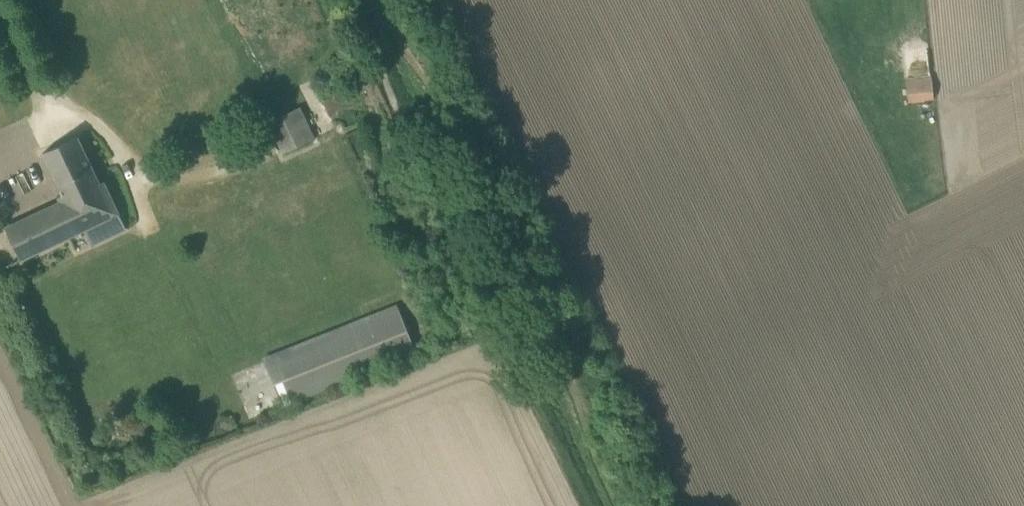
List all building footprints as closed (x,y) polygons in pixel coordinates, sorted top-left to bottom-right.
[(904,78),(905,102),(932,101),(931,77),(904,78)] [(301,107),(299,107),(268,122),(266,123),(281,155),(316,138),(301,107)] [(44,154),(64,195),(60,197),(62,202),(7,228),(21,259),(85,230),(93,245),(127,229),(104,181),(100,183),(78,136),(44,154)] [(397,303),(263,358),(283,407),(417,353),(397,303)]
